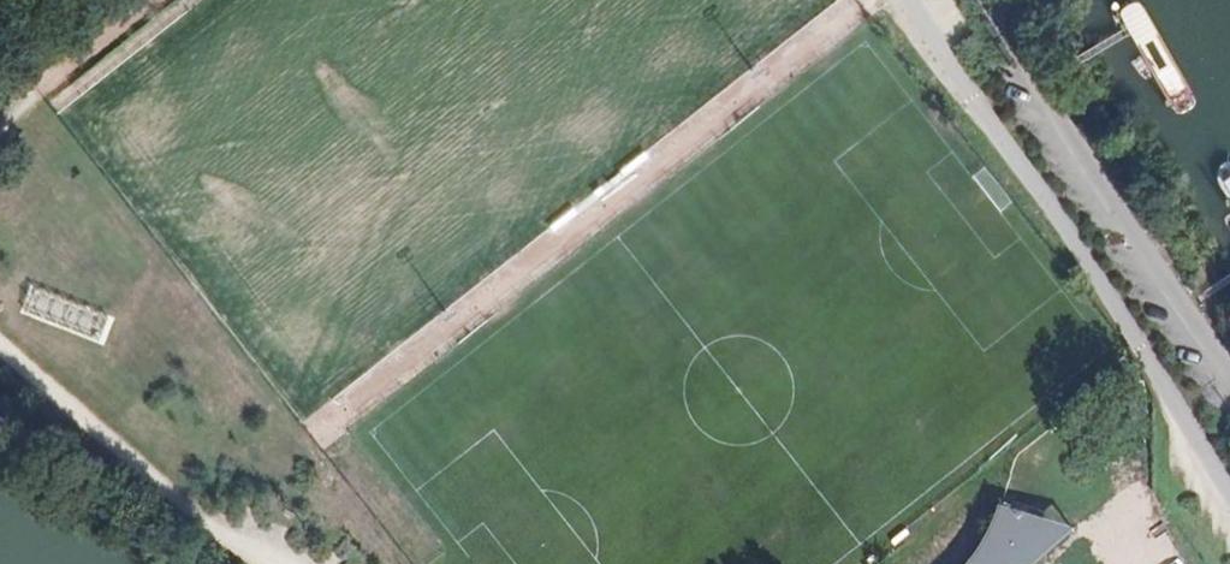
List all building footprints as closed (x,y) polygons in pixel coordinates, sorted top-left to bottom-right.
[(1022,550),(1034,527),(1040,529),(1045,529),(1048,527),(1050,523),(1051,520),(1051,516),(1049,512),(1045,509),(1034,504),(1030,516),(1004,505),(997,520),(990,536),(981,553),(972,563),(1014,563),(1022,550)] [(1079,532),(1050,523),(1048,527),(1045,529),(1040,529),(1034,527),(1022,550),(1014,563),(1041,563),(1079,532)]
